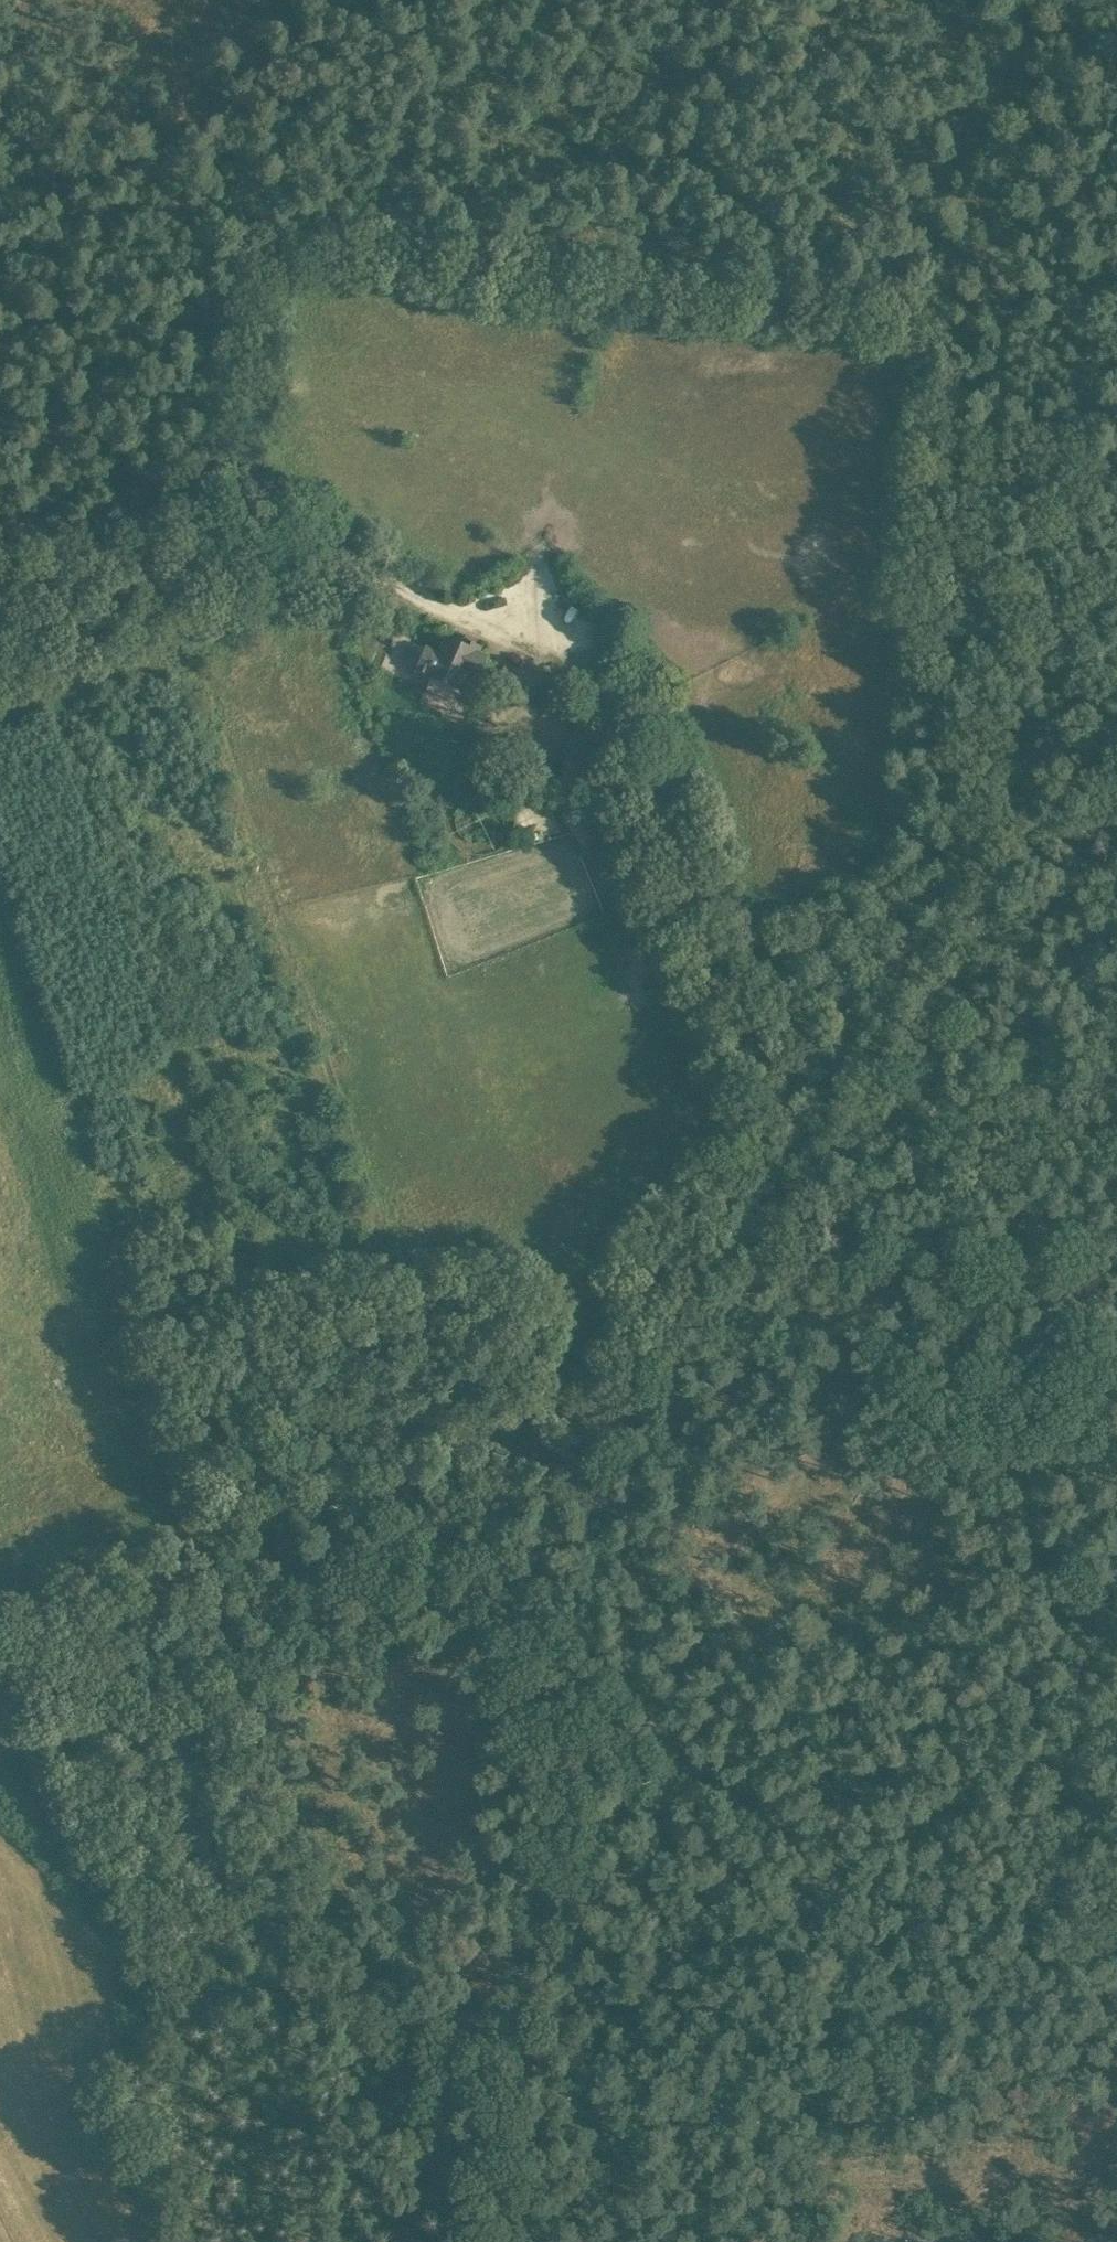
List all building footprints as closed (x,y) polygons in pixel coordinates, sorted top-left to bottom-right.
[(468,673),(476,676),(485,655),(478,651),(480,646),(463,639),(461,644),(445,636),(437,654),(420,645),(415,644),(410,645),(406,650),(404,655),(405,659),(406,663),(409,665),(460,689),(468,673)] [(494,689),(528,703),(539,679),(505,664),(494,689)]
